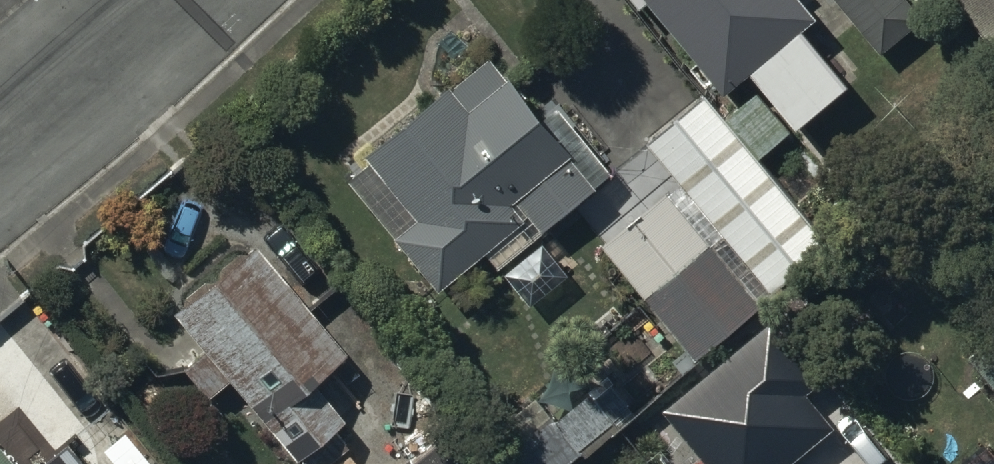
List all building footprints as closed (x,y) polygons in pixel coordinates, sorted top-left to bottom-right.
[(639,18),(646,12),(724,106),(751,84),(797,139),(849,96),(804,41),(817,31),(792,0),(624,0),(639,18)] [(880,60),(924,24),(903,0),(830,0),(880,60)] [(993,57),(993,0),(947,0),(993,57)] [(437,301),(487,262),(499,277),(596,200),(593,196),(611,182),(560,116),(541,131),(490,66),(367,164),(372,171),(349,189),(437,301)] [(605,254),(697,369),(763,315),(758,310),(832,249),(762,163),(790,140),(757,98),(725,124),(702,97),(646,143),(652,150),(648,153),(680,192),(605,254)] [(172,326),(201,360),(182,376),(205,404),(222,389),(286,463),(332,463),(344,454),(333,442),(344,433),(334,422),(347,411),(324,385),(349,364),(255,254),(246,261),(242,257),(180,310),(183,314),(172,326)] [(661,401),(711,459),(705,463),(791,463),(782,454),(826,417),(791,375),(810,359),(769,310),(661,401)] [(971,364),(993,394),(993,346),(971,364)] [(501,463),(574,463),(580,459),(578,457),(631,414),(612,391),(573,423),(567,416),(554,427),(537,406),(508,430),(522,447),(501,463)] [(420,463),(469,463),(448,440),(420,463)] [(612,450),(597,463),(624,463),(612,450)]
